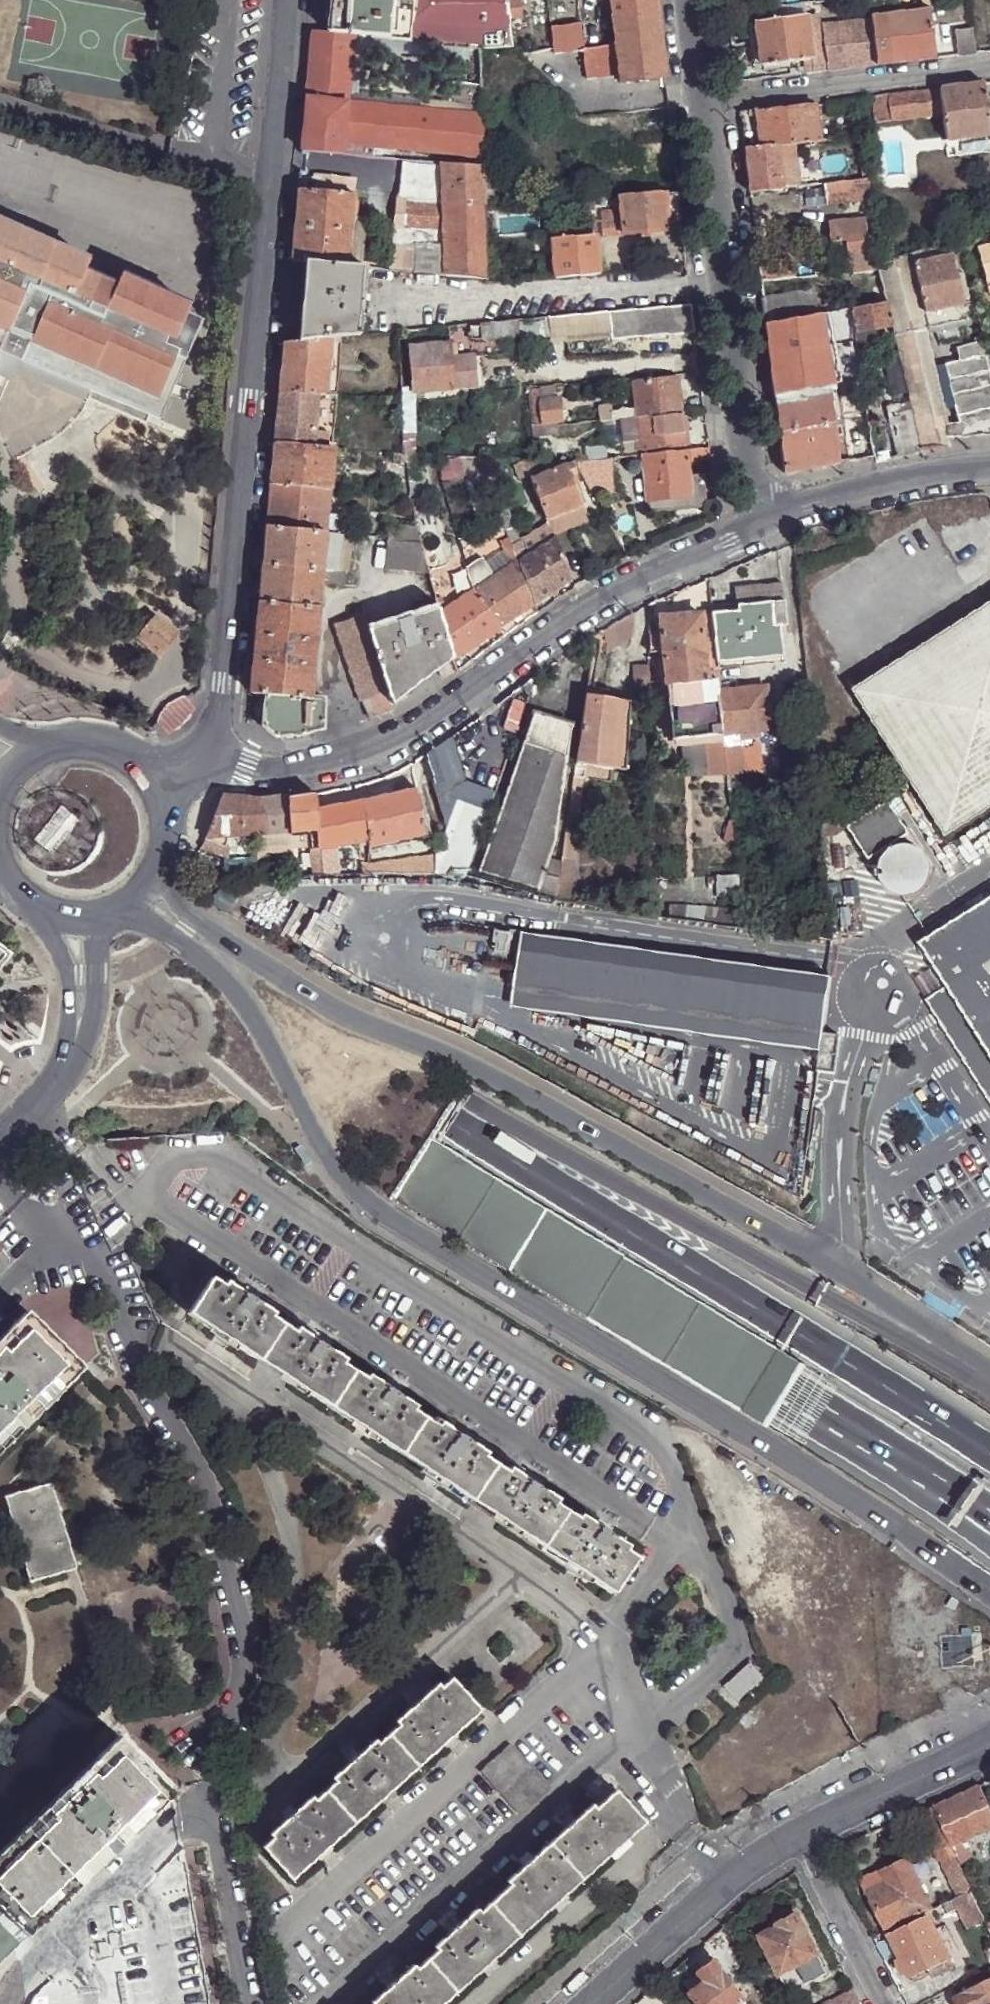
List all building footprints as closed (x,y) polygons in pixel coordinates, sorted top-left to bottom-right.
[(327,33),(352,36),(468,45),(478,46),(488,47),(514,46),(510,17),(508,0),(330,0),(327,33)] [(510,17),(520,15),(518,0),(508,0),(510,17)] [(654,0),(609,0),(614,44),(582,47),(579,22),(548,26),(552,52),(581,49),(585,77),(617,73),(618,80),(663,75),(654,0)] [(874,57),(934,50),(929,8),(885,13),(885,17),(870,19),(873,55),(874,57)] [(754,19),(754,22),(759,61),(759,63),(809,57),(809,55),(823,53),(817,13),(804,15),(804,13),(754,19)] [(754,22),(747,22),(752,62),(759,61),(754,22)] [(957,54),(974,52),(972,30),(955,31),(957,54)] [(312,32),(300,149),(372,157),(375,145),(482,157),(481,117),(333,102),(348,91),(352,36),(327,33),(312,32)] [(468,45),(352,36),(348,91),(333,102),(481,117),(480,106),(357,93),(362,47),(468,57),(468,45)] [(478,46),(468,45),(468,57),(470,94),(480,96),(478,46)] [(874,63),(934,56),(934,50),(874,57),(874,63)] [(839,68),(874,63),(874,57),(873,55),(838,58),(839,68)] [(982,81),(872,94),(876,120),(931,114),(932,123),(943,121),(945,138),(989,133),(982,81)] [(857,96),(850,97),(850,106),(858,106),(857,96)] [(738,110),(742,148),(774,144),(794,142),(818,140),(813,101),(768,106),(738,110)] [(794,142),(774,144),(777,174),(797,172),(794,142)] [(774,144),(742,148),(748,191),(779,188),(777,174),(774,144)] [(872,151),(863,152),(865,176),(874,175),(873,167),(875,167),(872,151)] [(443,204),(484,208),(483,169),(442,165),(443,204)] [(483,169),(484,208),(492,207),(492,194),(497,193),(496,168),(483,169)] [(290,259),(305,260),(363,265),(367,217),(352,216),(354,193),(317,191),(318,172),(299,170),(290,259)] [(868,198),(865,178),(821,183),(823,203),(868,198)] [(664,192),(618,196),(619,210),(621,235),(640,234),(640,239),(668,236),(667,232),(667,228),(664,193),(664,192)] [(681,227),(678,192),(664,193),(667,228),(681,227)] [(444,233),(443,204),(409,200),(407,231),(444,233)] [(484,277),(487,277),(484,208),(443,204),(444,233),(446,273),(484,277)] [(619,210),(599,212),(601,238),(621,235),(619,210)] [(116,280),(84,266),(89,254),(0,216),(0,354),(15,360),(74,385),(90,392),(116,404),(145,416),(155,421),(171,384),(187,348),(177,347),(193,312),(185,309),(189,299),(172,291),(122,269),(116,280)] [(555,277),(599,273),(593,217),(585,217),(586,222),(551,226),(555,277)] [(871,233),(870,219),(825,222),(828,242),(845,240),(848,271),(870,269),(876,305),(886,303),(877,261),(874,261),(872,243),(865,243),(864,233),(871,233)] [(972,229),(955,237),(957,243),(974,239),(972,229)] [(908,251),(877,261),(886,303),(891,324),(894,341),(897,353),(901,372),(907,400),(917,444),(918,446),(919,446),(944,446),(942,438),(940,424),(918,329),(974,317),(957,243),(955,237),(908,251)] [(845,240),(828,242),(831,273),(848,271),(845,240)] [(972,245),(983,284),(989,282),(989,240),(972,245)] [(305,260),(298,340),(330,336),(340,336),(357,335),(359,304),(368,304),(369,295),(360,294),(363,265),(305,260)] [(812,289),(761,297),(765,323),(817,315),(812,289)] [(891,324),(886,303),(876,305),(848,309),(852,332),(891,324)] [(611,339),(694,331),(691,304),(609,312),(611,339)] [(852,332),(848,309),(817,315),(765,323),(773,393),(828,384),(860,379),(852,332)] [(609,312),(548,317),(551,346),(611,341),(611,339),(609,312)] [(518,320),(490,322),(490,324),(470,326),(471,338),(519,335),(518,320)] [(978,335),(973,336),(974,341),(953,346),(956,359),(941,362),(954,421),(957,436),(989,432),(989,388),(981,349),(978,335)] [(282,341),(277,391),(316,392),(326,392),(328,363),(333,363),(335,351),(329,350),(330,336),(298,340),(282,341)] [(328,363),(326,392),(336,392),(340,336),(330,336),(329,350),(335,351),(333,363),(328,363)] [(451,357),(450,342),(410,346),(413,390),(479,384),(476,354),(457,356),(451,357)] [(981,349),(989,388),(989,346),(981,349)] [(897,353),(890,354),(885,356),(889,375),(901,372),(897,353)] [(0,354),(0,375),(7,379),(15,360),(0,354)] [(598,406),(599,421),(620,418),(681,412),(678,378),(633,382),(636,408),(612,411),(612,404),(598,406)] [(828,384),(773,393),(783,472),(838,462),(828,384)] [(533,427),(556,425),(562,424),(560,398),(540,400),(538,389),(529,389),(533,427)] [(316,392),(277,391),(275,420),(279,421),(278,442),(325,446),(326,431),(313,430),(316,392)] [(116,404),(90,392),(86,401),(99,406),(141,425),(143,420),(145,416),(116,404)] [(403,425),(405,452),(408,452),(418,453),(418,400),(401,399),(403,425)] [(917,444),(907,400),(882,407),(891,449),(917,444)] [(681,412),(620,418),(623,441),(635,440),(636,450),(685,445),(681,412)] [(954,421),(940,424),(942,438),(957,436),(954,421)] [(533,427),(533,435),(557,433),(556,425),(533,427)] [(635,440),(623,441),(624,451),(636,450),(635,440)] [(273,442),(269,481),(330,487),(334,446),(325,446),(278,442),(273,442)] [(689,462),(709,459),(708,447),(642,454),(649,510),(675,508),(673,496),(704,492),(702,469),(687,471),(686,459),(689,459),(689,462)] [(595,452),(596,458),(611,457),(610,450),(595,452)] [(575,460),(575,461),(581,470),(589,484),(611,482),(614,481),(611,457),(596,458),(575,460)] [(530,459),(524,459),(529,472),(533,470),(530,459)] [(533,470),(529,472),(552,530),(582,519),(577,504),(579,503),(567,475),(581,470),(575,461),(536,478),(533,470)] [(409,477),(411,492),(425,492),(424,476),(409,477)] [(269,481),(265,526),(326,531),(330,487),(269,481)] [(611,482),(589,484),(594,495),(612,490),(611,482)] [(673,496),(675,508),(695,505),(700,504),(704,498),(704,492),(673,496)] [(582,519),(552,530),(555,538),(585,526),(582,519)] [(514,525),(507,528),(512,539),(513,544),(519,541),(514,525)] [(326,531),(265,526),(261,564),(345,572),(346,568),(338,568),(323,566),(323,556),(339,557),(351,559),(352,534),(326,531)] [(426,549),(424,541),(393,538),(390,568),(424,572),(426,549)] [(520,561),(536,603),(573,579),(555,538),(531,552),(520,561)] [(484,559),(469,567),(476,589),(500,627),(536,603),(520,561),(513,544),(512,539),(502,544),(507,556),(511,567),(495,577),(489,567),(484,559)] [(526,539),(519,541),(513,544),(520,561),(531,552),(526,539)] [(338,568),(339,557),(323,556),(323,566),(338,568)] [(507,556),(489,567),(495,577),(511,567),(507,556)] [(345,572),(261,564),(250,685),(250,690),(264,691),(311,697),(321,581),(345,583),(345,572)] [(435,580),(439,595),(456,590),(450,567),(432,572),(435,580)] [(500,627),(476,589),(441,611),(453,656),(500,627)] [(737,609),(712,612),(715,639),(717,660),(782,653),(784,653),(780,622),(786,622),(783,597),(736,603),(737,609)] [(914,754),(955,817),(989,795),(989,597),(856,681),(859,686),(906,759),(914,754)] [(453,656),(441,611),(439,604),(438,599),(368,623),(388,689),(392,700),(407,688),(423,677),(442,663),(453,656)] [(711,606),(712,612),(737,609),(736,603),(711,606)] [(365,612),(337,620),(360,699),(363,698),(371,716),(393,705),(392,700),(388,689),(368,623),(368,619),(365,612)] [(717,660),(715,639),(703,640),(701,614),(661,619),(670,691),(673,737),(698,735),(708,734),(711,772),(727,771),(720,689),(718,666),(717,660)] [(630,615),(600,632),(603,655),(631,641),(630,615)] [(670,691),(661,619),(652,619),(659,693),(670,691)] [(140,641),(160,657),(177,637),(157,621),(140,641)] [(648,673),(647,666),(632,666),(632,691),(647,690),(648,685),(648,673)] [(656,672),(648,673),(648,685),(656,685),(656,672)] [(766,685),(720,689),(727,771),(727,772),(738,771),(744,771),(741,736),(761,735),(760,727),(770,726),(766,685)] [(914,754),(906,759),(859,686),(854,688),(902,763),(950,838),(989,812),(989,795),(955,817),(914,754)] [(311,697),(264,691),(261,719),(281,736),(304,733),(322,728),(324,698),(311,697)] [(620,701),(584,696),(573,775),(583,776),(583,766),(585,756),(611,759),(620,701)] [(628,703),(620,701),(611,759),(585,756),(583,766),(617,771),(628,703)] [(532,891),(537,893),(548,859),(554,842),(569,725),(532,714),(483,857),(478,871),(532,891)] [(698,735),(698,746),(701,773),(711,772),(708,734),(698,735)] [(496,785),(469,777),(455,735),(422,757),(446,830),(438,855),(434,855),(434,856),(434,875),(438,875),(447,876),(460,876),(464,877),(467,867),(472,853),(496,785)] [(728,794),(741,793),(738,771),(727,772),(728,775),(727,781),(728,794)] [(583,776),(573,775),(563,844),(573,845),(584,777),(583,776)] [(415,789),(317,810),(319,873),(330,872),(330,856),(339,854),(337,844),(369,838),(371,853),(377,851),(376,844),(430,833),(423,795),(417,796),(415,789)] [(315,795),(287,798),(289,831),(307,829),(310,874),(319,873),(317,810),(315,795)] [(220,797),(201,846),(227,857),(229,843),(262,841),(262,839),(261,833),(259,801),(220,797)] [(259,801),(261,833),(289,831),(287,798),(259,801)] [(884,806),(843,833),(865,866),(905,839),(903,834),(905,833),(902,828),(899,829),(884,806)] [(573,845),(563,844),(561,863),(556,899),(569,901),(575,845),(573,845)] [(897,849),(892,851),(888,854),(885,858),(882,862),(880,866),(879,871),(879,876),(880,881),(882,886),(885,890),(888,893),(892,896),(897,898),(902,899),(907,900),(912,899),(916,897),(921,895),(924,892),(927,888),(930,883),(931,879),(931,874),(931,869),(930,864),(927,860),(924,856),(921,853),(916,850),(912,849),(907,848),(902,848),(897,849)] [(467,867),(478,871),(483,857),(472,853),(467,867)] [(382,874),(434,875),(434,856),(361,864),(360,874),(382,874)] [(548,859),(537,893),(556,899),(561,863),(548,859)] [(739,896),(737,877),(716,878),(718,897),(739,896)] [(915,946),(930,970),(921,976),(928,987),(938,981),(943,989),(956,1011),(936,1024),(975,1086),(989,1077),(989,899),(915,946)] [(741,924),(740,909),(675,904),(675,915),(741,924)] [(510,934),(495,932),(493,945),(496,946),(495,955),(504,956),(506,947),(508,948),(510,934)] [(829,983),(526,934),(514,1005),(819,1054),(815,1076),(835,1079),(841,1042),(820,1039),(829,983)] [(956,1011),(943,989),(922,1003),(936,1024),(956,1011)] [(975,1086),(989,1107),(989,1077),(975,1086)] [(185,1312),(259,1359),(281,1324),(270,1315),(272,1310),(256,1299),(241,1290),(225,1278),(221,1283),(210,1275),(185,1312)] [(245,1284),(241,1290),(256,1299),(259,1293),(245,1284)] [(0,1435),(0,1455),(86,1368),(29,1312),(11,1329),(59,1375),(0,1435)] [(259,1359),(284,1377),(311,1336),(295,1325),(292,1330),(281,1324),(259,1359)] [(59,1375),(11,1329),(0,1341),(0,1435),(59,1375)] [(315,1330),(311,1336),(326,1345),(330,1340),(315,1330)] [(284,1377),(470,1499),(494,1464),(482,1454),(484,1450),(469,1439),(454,1429),(431,1415),(429,1420),(410,1407),(413,1403),(396,1392),(383,1384),(365,1372),(362,1376),(340,1362),(343,1357),(326,1345),(311,1336),(284,1377)] [(388,1377),(383,1384),(396,1392),(400,1385),(388,1377)] [(454,1429),(469,1439),(472,1433),(458,1423),(454,1429)] [(470,1499),(497,1517),(523,1477),(508,1465),(505,1470),(494,1464),(470,1499)] [(527,1471),(523,1477),(539,1485),(542,1479),(527,1471)] [(523,1477),(497,1517),(610,1593),(635,1555),(623,1548),(626,1544),(609,1532),(595,1523),(578,1513),(575,1517),(553,1501),(554,1497),(539,1485),(523,1477)] [(52,1480),(12,1493),(34,1566),(74,1555),(52,1480)] [(34,1566),(12,1493),(4,1495),(29,1579),(77,1565),(74,1555),(34,1566)] [(595,1523),(609,1532),(613,1526),(599,1518),(595,1523)] [(725,1685),(737,1699),(762,1676),(749,1662),(725,1685)] [(292,1808),(283,1817),(265,1833),(269,1836),(258,1847),(288,1878),(480,1709),(450,1676),(440,1685),(435,1682),(419,1697),(409,1705),(392,1721),(395,1725),(376,1742),(373,1738),(356,1753),(347,1761),(330,1776),(332,1780),(314,1798),(308,1795),(292,1808)] [(409,1705),(419,1697),(414,1691),(404,1699),(409,1705)] [(108,1765),(154,1810),(173,1792),(115,1734),(0,1849),(0,1870),(108,1765)] [(511,1745),(480,1771),(516,1812),(547,1786),(511,1745)] [(341,1755),(347,1761),(356,1753),(351,1747),(341,1755)] [(8,1918),(90,1838),(108,1856),(154,1810),(108,1765),(0,1870),(0,1910),(8,1918)] [(934,1805),(954,1854),(963,1873),(971,1870),(967,1861),(974,1857),(970,1847),(966,1838),(989,1826),(989,1806),(980,1785),(934,1805)] [(589,1839),(607,1857),(643,1824),(615,1791),(594,1810),(605,1824),(589,1839)] [(277,1812),(283,1817),(292,1808),(287,1803),(277,1812)] [(934,1805),(919,1813),(940,1859),(954,1854),(934,1805)] [(607,1857),(589,1839),(605,1824),(594,1810),(590,1807),(575,1820),(565,1828),(531,1860),(522,1867),(506,1883),(508,1885),(478,1912),(475,1909),(459,1923),(449,1932),(433,1947),(436,1950),(415,1969),(412,1965),(395,1980),(386,1989),(369,2003),(370,2003),(441,2003),(607,1857)] [(561,1824),(565,1828),(575,1820),(570,1815),(561,1824)] [(966,1838),(970,1847),(989,1838),(989,1826),(966,1838)] [(90,1838),(8,1918),(26,1936),(108,1856),(90,1838)] [(181,1848),(142,1886),(72,1958),(28,1998),(26,2003),(207,2003),(181,1848)] [(954,1854),(940,1859),(957,1896),(970,1890),(963,1873),(954,1854)] [(518,1862),(522,1867),(531,1860),(526,1855),(518,1862)] [(862,1881),(886,1930),(932,1908),(907,1859),(862,1881)] [(983,1917),(970,1890),(957,1896),(954,1898),(966,1925),(983,1917)] [(16,1946),(26,1936),(8,1918),(0,1910),(0,1962),(16,1946)] [(777,1928),(760,1937),(789,1993),(826,1974),(797,1916),(777,1926),(777,1928)] [(928,1917),(889,1936),(893,1945),(901,1961),(906,1972),(908,1977),(926,1967),(932,1978),(953,1968),(928,1917)] [(444,1927),(449,1932),(459,1923),(454,1919),(444,1927)] [(893,1945),(889,1936),(875,1943),(880,1951),(893,1945)] [(906,1972),(901,1961),(897,1963),(903,1974),(906,1972)] [(742,1999),(714,1962),(685,1985),(698,2003),(745,2003),(742,1999)] [(381,1983),(386,1989),(395,1980),(391,1975),(381,1983)] [(954,1999),(956,2003),(989,2003),(989,1982),(954,1999)] [(826,2003),(857,2003),(860,2003),(853,1990),(826,2003)]
